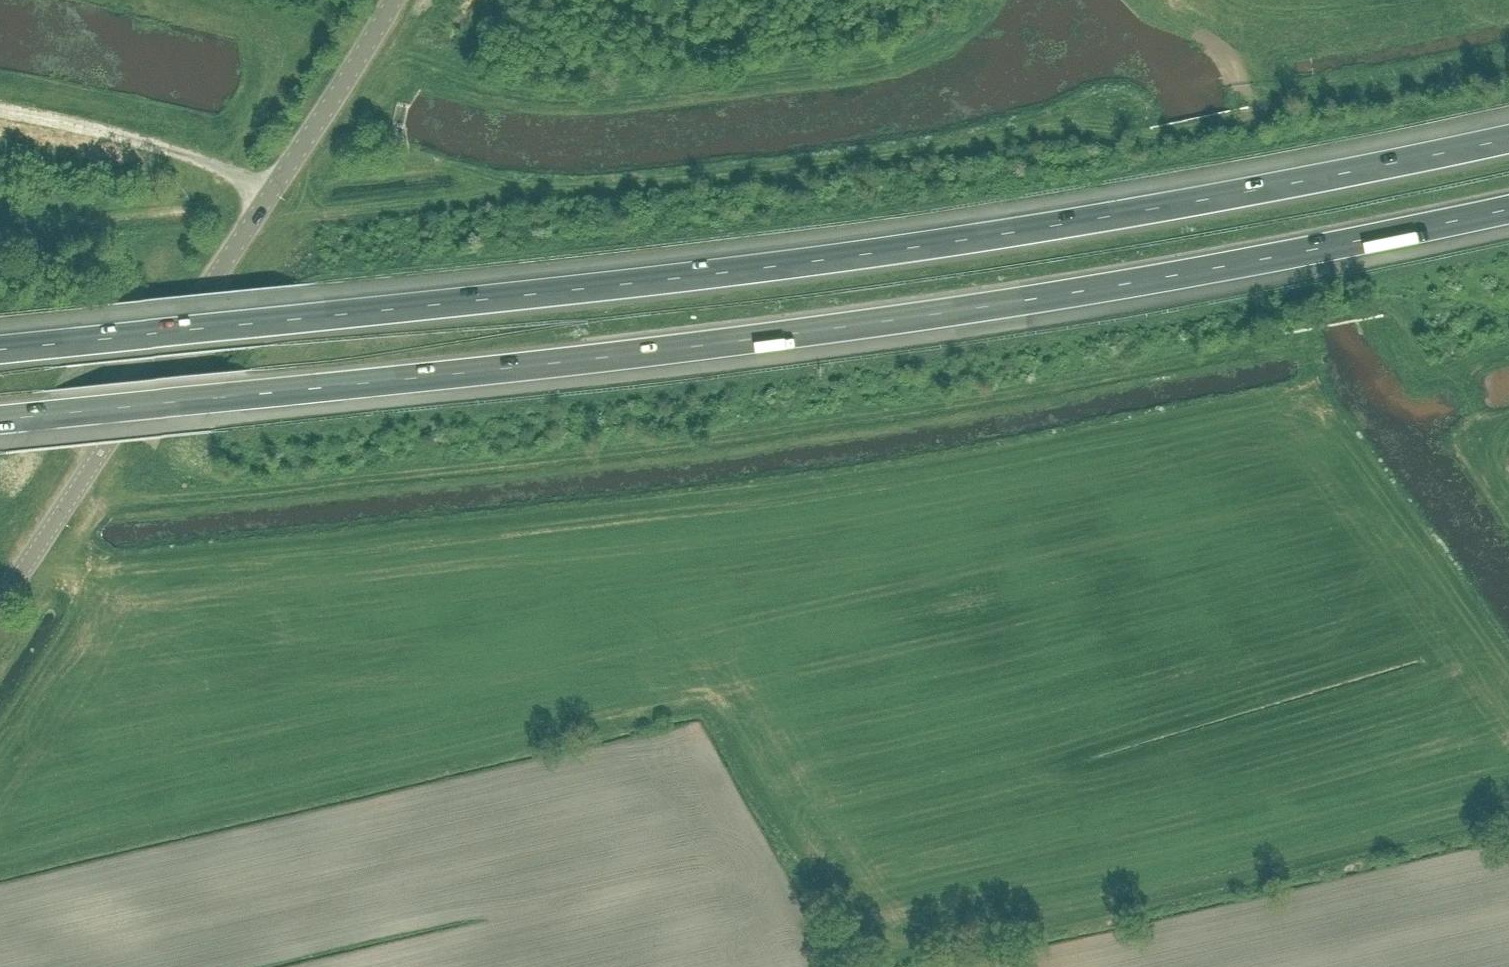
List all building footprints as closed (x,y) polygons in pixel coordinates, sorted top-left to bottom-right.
[(175,176),(163,177),(164,192),(176,191),(175,176)] [(1059,279),(1042,284),(1045,294),(1062,289),(1059,279)]
